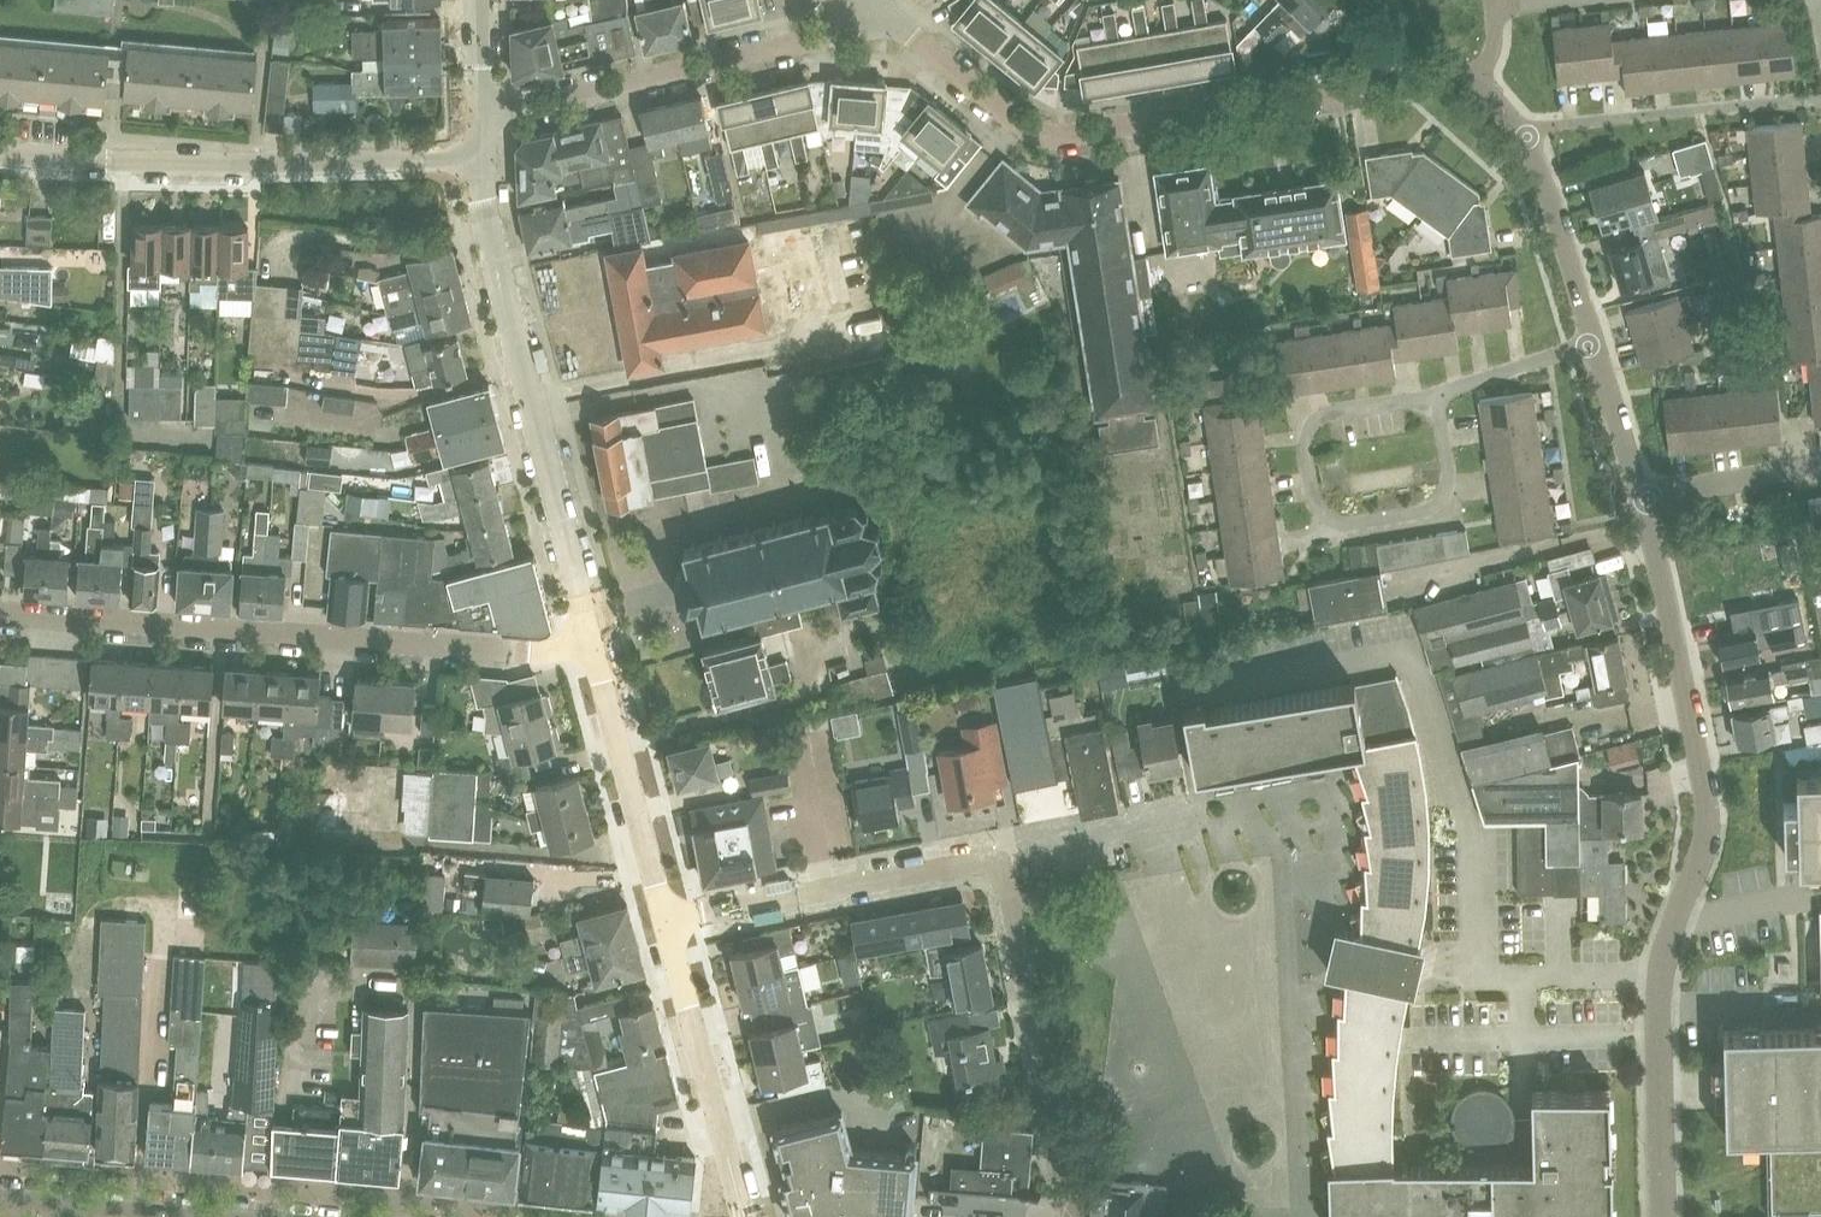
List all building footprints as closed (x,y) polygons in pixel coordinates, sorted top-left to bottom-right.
[(55,7),(113,13),(115,0),(56,0),(55,7)] [(628,14),(631,13),(629,0),(590,0),(593,22),(628,14)] [(670,42),(660,0),(645,0),(647,6),(637,8),(647,48),(670,42)] [(693,37),(684,0),(660,0),(670,42),(693,37)] [(732,0),(704,0),(709,19),(708,19),(710,26),(720,23),(719,21),(736,17),(732,0)] [(736,17),(752,13),(753,16),(763,13),(761,6),(759,0),(732,0),(736,17)] [(1001,4),(996,0),(952,0),(948,2),(957,16),(953,22),(961,29),(962,27),(974,37),(1001,4)] [(1196,24),(1204,72),(1235,67),(1227,19),(1208,22),(1204,0),(1192,0),(1196,24)] [(1237,43),(1238,52),(1248,49),(1298,0),(1280,0),(1245,34),(1237,43)] [(1274,43),(1291,26),(1300,35),(1311,23),(1317,29),(1319,29),(1321,28),(1323,28),(1325,27),(1326,26),(1328,24),(1329,23),(1330,21),(1330,19),(1330,17),(1330,15),(1325,10),(1334,0),(1298,0),(1248,49),(1238,52),(1242,75),(1286,68),(1284,53),(1274,43)] [(1696,9),(1703,8),(1702,0),(1695,0),(1696,9)] [(1703,8),(1710,8),(1710,0),(1702,0),(1703,8)] [(1204,72),(1196,24),(1179,27),(1174,1),(1162,3),(1166,29),(1175,77),(1204,72)] [(993,55),(1021,20),(1001,4),(974,37),(988,48),(987,50),(993,55)] [(1647,14),(1646,4),(1639,5),(1640,15),(1647,14)] [(1646,4),(1647,14),(1654,13),(1653,4),(1646,4)] [(1175,77),(1166,29),(1149,32),(1145,6),(1132,9),(1137,34),(1145,82),(1175,77)] [(1610,18),(1609,8),(1601,9),(1602,19),(1610,18)] [(585,24),(570,27),(567,16),(551,20),(547,21),(544,9),(525,13),(528,25),(513,28),(513,47),(515,47),(515,53),(581,37),(579,29),(586,28),(585,24)] [(1116,87),(1145,82),(1137,34),(1120,37),(1115,12),(1103,14),(1107,39),(1116,87)] [(581,37),(515,53),(516,57),(514,57),(514,74),(520,78),(564,68),(561,58),(591,51),(594,61),(637,51),(628,14),(593,22),(585,24),(586,28),(579,29),(581,37)] [(1560,24),(1558,14),(1553,14),(1551,14),(1553,25),(1560,24)] [(353,29),(353,42),(383,41),(386,44),(441,42),(440,16),(421,17),(384,17),(384,28),(353,29)] [(1002,59),(1014,70),(1041,37),(1021,20),(993,55),(1000,61),(1002,59)] [(1761,25),(1766,76),(1794,73),(1788,22),(1761,25)] [(1614,75),(1610,41),(1610,36),(1609,25),(1608,23),(1580,26),(1586,78),(1614,75)] [(1761,25),(1732,28),(1738,79),(1766,76),(1761,25)] [(1586,78),(1580,26),(1551,29),(1557,81),(1586,78)] [(1704,31),(1710,82),(1738,79),(1732,28),(1704,31)] [(292,32),(275,30),(272,54),(290,56),(292,32)] [(1704,31),(1676,34),(1681,85),(1710,82),(1704,31)] [(1653,88),(1681,85),(1676,34),(1647,37),(1653,88)] [(1062,54),(1041,37),(1014,70),(1027,81),(1026,83),(1034,89),(1039,84),(1058,85),(1059,71),(1053,66),(1062,54)] [(1647,37),(1610,41),(1614,75),(1622,74),(1624,92),(1653,88),(1647,37)] [(57,103),(88,106),(88,99),(106,100),(106,93),(142,97),(141,104),(172,106),(173,99),(205,102),(205,109),(235,112),(236,105),(254,107),(258,56),(239,54),(130,45),(130,54),(111,52),(111,50),(0,39),(0,98),(24,100),(25,93),(58,96),(57,103)] [(1085,93),(1116,87),(1107,39),(1077,45),(1081,69),(1066,72),(1065,72),(1065,85),(1084,86),(1085,93)] [(386,67),(442,65),(441,42),(386,44),(383,41),(353,42),(353,53),(385,52),(386,67)] [(268,91),(287,93),(290,60),(272,58),(268,91)] [(386,69),(355,70),(355,82),(356,94),(389,92),(390,99),(390,102),(393,105),(398,106),(402,106),(405,104),(405,103),(407,98),(407,92),(443,91),(442,65),(386,67),(386,69)] [(814,100),(820,126),(822,135),(834,133),(831,121),(857,123),(860,81),(843,79),(843,77),(833,76),(832,83),(833,83),(831,102),(814,100)] [(808,156),(802,130),(820,126),(814,100),(809,79),(779,86),(790,133),(796,159),(808,156)] [(860,81),(857,123),(855,143),(887,146),(896,121),(901,107),(885,106),(886,88),(887,88),(887,81),(877,80),(877,82),(860,81)] [(923,149),(950,116),(937,106),(938,104),(930,97),(929,99),(912,85),(901,107),(896,121),(887,146),(880,164),(884,168),(901,146),(898,144),(905,135),(923,149)] [(779,163),(777,156),(773,137),(790,133),(779,86),(750,93),(761,140),(767,166),(771,183),(781,181),(777,163),(779,163)] [(715,140),(706,112),(701,93),(670,101),(679,135),(697,130),(701,144),(715,140)] [(749,170),(743,144),(761,140),(750,93),(720,100),(737,173),(749,170)] [(661,140),(679,135),(670,101),(641,109),(646,128),(649,144),(630,149),(637,176),(643,202),(644,204),(663,201),(660,183),(653,158),(665,154),(661,140)] [(365,121),(365,127),(387,126),(386,118),(385,115),(382,113),(378,111),(374,111),(370,112),(367,115),(365,118),(365,121)] [(616,181),(623,179),(637,176),(630,149),(627,132),(622,114),(608,117),(609,123),(603,124),(601,119),(524,137),(517,145),(518,166),(518,173),(519,189),(520,195),(520,197),(615,176),(616,181)] [(979,145),(968,137),(972,132),(964,125),(963,127),(950,116),(923,149),(943,166),(936,176),(947,185),(958,171),(967,161),(979,145)] [(1751,152),(1802,148),(1801,139),(1796,139),(1794,122),(1800,121),(1800,119),(1747,125),(1751,152)] [(1705,141),(1675,150),(1673,150),(1679,171),(1681,170),(1681,172),(1712,164),(1705,141)] [(1751,152),(1754,181),(1800,176),(1798,159),(1803,159),(1802,148),(1751,152)] [(735,197),(724,149),(705,154),(716,202),(735,197)] [(1391,191),(1420,212),(1451,170),(1425,151),(1408,153),(1407,149),(1367,155),(1373,194),(1391,191)] [(1732,152),(1725,153),(1727,163),(1734,162),(1732,152)] [(1720,164),(1727,163),(1725,153),(1719,154),(1720,164)] [(1152,293),(1146,252),(1131,254),(1119,178),(1040,191),(1004,161),(970,204),(980,212),(982,209),(1026,245),(1056,240),(1061,233),(1070,232),(1098,414),(1108,412),(1110,422),(1099,423),(1104,451),(1160,443),(1155,415),(1145,416),(1144,407),(1154,405),(1143,333),(1158,331),(1152,293)] [(1221,253),(1245,249),(1270,246),(1271,257),(1273,259),(1275,262),(1279,263),(1282,263),(1285,263),(1288,260),(1290,258),(1290,255),(1289,243),(1344,235),(1335,179),(1237,194),(1237,199),(1215,202),(1209,165),(1158,173),(1169,249),(1219,242),(1221,253)] [(895,182),(883,197),(931,188),(907,168),(895,182)] [(1451,170),(1420,212),(1449,235),(1452,253),(1491,247),(1485,207),(1481,208),(1479,191),(1451,170)] [(1603,225),(1631,217),(1633,223),(1657,216),(1644,170),(1592,185),(1603,225)] [(3,193),(19,195),(21,177),(5,175),(3,193)] [(637,176),(623,179),(616,181),(618,193),(629,190),(632,204),(643,202),(637,176)] [(1800,176),(1754,181),(1758,211),(1773,209),(1808,206),(1807,194),(1802,195),(1800,176)] [(522,214),(525,228),(609,209),(606,197),(564,206),(562,197),(520,206),(520,208),(522,214)] [(760,231),(870,211),(868,199),(758,219),(760,231)] [(632,204),(609,209),(525,228),(529,248),(529,250),(573,244),(572,240),(591,236),(590,232),(600,230),(601,234),(611,232),(610,227),(611,227),(615,246),(652,238),(644,204),(643,202),(632,204)] [(733,203),(692,213),(695,228),(736,218),(733,203)] [(1380,285),(1377,268),(1375,254),(1368,206),(1346,210),(1357,289),(1380,285)] [(1808,206),(1773,209),(1778,246),(1820,242),(1820,212),(1809,213),(1808,206)] [(1741,219),(1740,209),(1733,210),(1735,220),(1741,219)] [(1740,209),(1741,219),(1748,218),(1747,209),(1740,209)] [(22,212),(22,242),(46,243),(46,212),(22,212)] [(1686,228),(1682,213),(1653,221),(1656,233),(1649,235),(1650,238),(1686,228)] [(162,264),(163,224),(134,224),(134,243),(133,264),(129,263),(128,286),(162,287),(162,264)] [(192,225),(163,224),(162,264),(180,265),(180,275),(191,275),(192,225)] [(220,226),(192,225),(191,275),(191,285),(202,286),(203,278),(219,278),(220,226)] [(219,292),(254,293),(255,282),(256,266),(248,266),(248,226),(220,226),(219,278),(219,292)] [(1663,252),(1646,257),(1641,238),(1628,241),(1629,244),(1612,249),(1617,269),(1615,269),(1619,284),(1622,284),(1622,285),(1639,280),(1642,289),(1671,281),(1663,252)] [(618,303),(621,318),(630,369),(662,363),(661,357),(663,357),(660,343),(763,324),(747,239),(676,252),(677,258),(645,264),(643,250),(641,251),(640,246),(608,252),(618,303)] [(1778,246),(1781,273),(1820,270),(1820,242),(1778,246)] [(305,259),(317,260),(318,256),(327,257),(329,245),(307,243),(305,259)] [(378,277),(382,290),(459,270),(453,246),(408,257),(411,268),(378,277)] [(1386,256),(1375,254),(1377,268),(1386,259),(1386,256)] [(1473,274),(1480,273),(1478,264),(1472,266),(1473,274)] [(27,300),(51,303),(52,265),(0,265),(0,295),(27,300)] [(330,270),(305,266),(302,282),(328,286),(330,270)] [(993,292),(1004,287),(996,268),(984,273),(993,292)] [(1488,325),(1513,321),(1510,303),(1519,302),(1514,268),(1480,273),(1488,325)] [(382,290),(388,314),(466,294),(459,270),(382,290)] [(1758,271),(1760,280),(1767,279),(1766,270),(1758,271)] [(1784,302),(1820,299),(1820,270),(1781,273),(1784,302)] [(1760,280),(1758,271),(1751,271),(1752,281),(1760,280)] [(1456,330),(1488,325),(1480,273),(1473,274),(1446,279),(1447,281),(1448,288),(1449,296),(1456,330)] [(1438,283),(1447,281),(1446,279),(1446,274),(1436,275),(1438,283)] [(1447,281),(1438,283),(1439,290),(1448,288),(1447,281)] [(253,310),(253,312),(268,313),(269,313),(272,283),(255,282),(254,293),(253,309),(253,310)] [(272,283),(269,313),(284,315),(287,284),(272,283)] [(287,284),(284,315),(301,316),(301,314),(304,286),(288,285),(287,284)] [(472,318),(466,294),(388,314),(392,328),(424,320),(427,330),(472,318)] [(1635,339),(1640,337),(1685,322),(1677,295),(1627,311),(1635,339)] [(1459,349),(1456,330),(1449,296),(1422,300),(1431,353),(1459,349)] [(1384,308),(1393,307),(1393,305),(1392,299),(1383,301),(1384,308)] [(1784,302),(1788,329),(1820,327),(1820,299),(1784,302)] [(1403,358),(1418,355),(1431,353),(1422,300),(1393,305),(1393,307),(1395,314),(1396,322),(1403,358)] [(1393,307),(1384,308),(1386,315),(1395,314),(1393,307)] [(1701,311),(1703,318),(1712,316),(1710,309),(1701,311)] [(252,322),(250,350),(265,351),(268,313),(253,312),(252,322)] [(268,313),(265,351),(281,352),(284,315),(269,313),(268,313)] [(301,316),(300,329),(324,331),(325,315),(301,314),(301,316)] [(284,315),(281,352),(298,353),(300,329),(301,316),(284,315)] [(1714,323),(1712,316),(1703,318),(1705,325),(1714,323)] [(1355,329),(1359,328),(1363,328),(1361,318),(1354,319),(1355,329)] [(1394,359),(1403,358),(1396,322),(1363,328),(1359,328),(1368,379),(1396,375),(1394,359)] [(1685,322),(1640,337),(1635,339),(1644,366),(1694,351),(1685,322)] [(1309,323),(1301,325),(1303,337),(1311,336),(1309,323)] [(1303,337),(1301,325),(1295,326),(1297,338),(1303,337)] [(81,332),(56,327),(55,333),(79,338),(81,332)] [(1820,356),(1820,327),(1788,329),(1791,359),(1809,357),(1820,356)] [(1340,384),(1368,379),(1359,328),(1355,329),(1331,333),(1340,384)] [(336,332),(324,331),(300,329),(298,353),(298,357),(316,358),(315,368),(334,369),(333,370),(354,373),(353,381),(372,385),(375,366),(357,362),(364,336),(336,332)] [(93,333),(91,345),(69,341),(67,352),(94,356),(90,380),(106,382),(113,336),(93,333)] [(1312,389),(1340,384),(1331,333),(1311,336),(1303,337),(1312,389)] [(407,343),(414,371),(418,386),(467,373),(457,336),(427,344),(425,339),(407,343)] [(1283,393),(1312,389),(1303,337),(1297,338),(1275,342),(1283,393)] [(1809,357),(1813,391),(1820,390),(1820,356),(1809,357)] [(1741,366),(1742,373),(1752,372),(1751,365),(1741,366)] [(1205,395),(1268,386),(1265,371),(1203,380),(1205,395)] [(1752,372),(1742,373),(1743,380),(1753,379),(1752,372)] [(248,387),(247,400),(286,403),(287,389),(287,384),(248,382),(248,387)] [(404,436),(408,448),(440,440),(439,436),(479,425),(480,430),(500,425),(492,395),(490,386),(489,382),(471,387),(429,398),(437,427),(404,436)] [(1751,389),(1755,437),(1772,435),(1773,439),(1783,438),(1777,386),(1751,389)] [(77,388),(76,419),(99,420),(101,389),(77,388)] [(130,420),(160,420),(160,389),(131,388),(130,420)] [(184,388),(160,389),(160,420),(183,420),(184,388)] [(1480,397),(1482,412),(1484,425),(1536,418),(1531,389),(1480,397)] [(1737,439),(1755,437),(1751,389),(1721,393),(1727,444),(1738,443),(1737,439)] [(356,396),(325,392),(323,407),(354,411),(356,396)] [(213,427),(213,393),(192,393),(192,427),(213,427)] [(1727,444),(1721,393),(1695,396),(1700,442),(1716,440),(1717,446),(1727,444)] [(1680,444),(1700,442),(1695,396),(1664,400),(1670,451),(1681,450),(1680,444)] [(604,488),(607,488),(609,498),(606,500),(607,501),(610,500),(610,503),(629,500),(671,492),(710,484),(712,490),(760,481),(755,455),(706,465),(693,397),(594,416),(607,486),(604,486),(604,488)] [(1206,405),(1211,443),(1263,435),(1258,406),(1241,408),(1239,399),(1206,405)] [(1555,409),(1545,410),(1546,417),(1556,416),(1555,409)] [(1484,425),(1488,453),(1540,446),(1536,418),(1484,425)] [(224,438),(219,437),(216,458),(242,460),(245,425),(226,423),(224,438)] [(440,440),(408,448),(411,461),(444,452),(446,460),(505,444),(500,425),(480,430),(479,425),(439,436),(440,440)] [(1265,450),(1263,435),(1211,443),(1216,472),(1267,464),(1265,453),(1265,450)] [(1181,440),(1182,448),(1191,446),(1190,439),(1181,440)] [(333,442),(307,440),(305,460),(331,462),(333,442)] [(1191,446),(1182,448),(1183,455),(1192,453),(1191,446)] [(1488,453),(1493,481),(1544,474),(1540,446),(1488,453)] [(489,458),(471,463),(455,467),(454,466),(427,473),(430,485),(441,482),(446,501),(463,496),(497,486),(489,458)] [(248,462),(243,461),(232,460),(231,470),(238,476),(244,477),(247,475),(248,462)] [(248,462),(247,475),(273,478),(274,464),(248,462)] [(301,467),(291,466),(274,464),(273,478),(292,480),(291,491),(298,492),(299,483),(300,483),(301,467)] [(1216,472),(1220,499),(1271,491),(1270,484),(1267,464),(1216,472)] [(1563,466),(1554,467),(1555,474),(1564,473),(1563,466)] [(300,483),(342,489),(343,472),(301,467),(300,483)] [(1564,473),(1555,474),(1556,481),(1565,480),(1564,473)] [(1493,481),(1497,510),(1548,502),(1544,474),(1493,481)] [(136,526),(132,581),(130,600),(157,603),(160,553),(150,552),(156,480),(135,478),(131,526),(136,526)] [(109,486),(72,483),(70,497),(108,501),(109,486)] [(470,524),(504,515),(497,486),(463,496),(446,501),(436,504),(419,502),(424,520),(441,520),(467,513),(470,524)] [(300,487),(297,519),(323,522),(326,490),(300,487)] [(346,508),(375,513),(379,496),(349,490),(346,508)] [(1272,497),(1271,491),(1220,499),(1224,526),(1275,519),(1272,497)] [(1189,496),(1190,503),(1199,502),(1198,495),(1189,496)] [(76,499),(55,496),(54,512),(74,514),(76,499)] [(1810,499),(1815,526),(1820,525),(1820,497),(1810,499)] [(45,498),(44,512),(52,513),(54,498),(45,498)] [(765,607),(766,613),(770,632),(803,623),(797,600),(823,593),(828,615),(838,612),(840,617),(879,607),(873,583),(877,582),(878,580),(875,577),(879,568),(883,566),(882,562),(878,563),(873,558),(882,548),(886,548),(886,545),(882,544),(878,528),(881,525),(882,524),(879,522),(874,525),(864,524),(867,515),(871,514),(870,510),(864,511),(857,504),(859,500),(855,499),(854,503),(834,507),(833,503),(829,504),(828,502),(815,505),(817,513),(804,516),(803,512),(799,513),(800,517),(778,523),(777,519),(773,520),(774,524),(751,530),(750,526),(746,527),(747,531),(724,537),(723,533),(719,534),(721,540),(714,541),(696,545),(695,540),(692,541),(693,545),(684,548),(689,566),(683,565),(679,569),(679,570),(675,571),(678,582),(679,582),(683,594),(683,595),(682,596),(685,607),(698,603),(704,623),(707,622),(713,620),(714,625),(718,624),(717,619),(740,613),(741,618),(744,617),(743,612),(765,607)] [(102,546),(104,526),(104,520),(106,501),(93,500),(91,525),(88,525),(86,557),(80,557),(78,577),(77,596),(99,598),(102,546)] [(1200,509),(1199,502),(1190,503),(1191,510),(1200,509)] [(1553,531),(1548,502),(1497,510),(1501,539),(1553,531)] [(178,604),(204,606),(211,508),(199,507),(198,523),(196,553),(187,553),(183,555),(182,565),(181,565),(178,604)] [(204,606),(231,608),(234,558),(220,557),(223,509),(211,508),(204,606)] [(10,514),(7,542),(24,544),(26,515),(10,514)] [(453,565),(495,554),(513,549),(505,520),(504,515),(470,524),(475,544),(462,547),(457,550),(449,552),(453,565)] [(1280,547),(1275,519),(1224,526),(1228,554),(1280,547)] [(104,520),(104,526),(102,546),(99,598),(120,600),(122,581),(123,560),(124,544),(115,543),(117,521),(104,520)] [(1571,521),(1562,522),(1563,530),(1572,529),(1571,521)] [(24,593),(46,594),(50,537),(51,526),(40,525),(38,553),(27,552),(24,593)] [(1447,529),(1451,555),(1470,552),(1466,526),(1447,529)] [(365,618),(367,599),(369,577),(378,578),(378,573),(381,533),(331,528),(327,573),(332,574),(330,596),(328,615),(365,618)] [(1447,529),(1428,533),(1432,558),(1451,555),(1447,529)] [(263,610),(267,556),(269,531),(255,530),(254,553),(244,552),(243,570),(242,589),(240,609),(263,610)] [(282,532),(269,531),(267,556),(263,610),(284,612),(285,593),(287,557),(280,557),(282,532)] [(432,571),(434,549),(435,538),(381,533),(378,573),(393,574),(398,574),(397,587),(406,588),(405,602),(403,621),(428,623),(428,619),(432,576),(432,571)] [(1432,558),(1428,533),(1410,536),(1415,562),(1432,558)] [(1410,536),(1393,539),(1398,565),(1415,562),(1410,536)] [(50,537),(46,594),(67,596),(70,555),(59,554),(61,538),(50,537)] [(1381,568),(1398,565),(1393,539),(1376,542),(1381,568)] [(1376,540),(1363,543),(1367,571),(1375,569),(1379,568),(1381,568),(1376,542),(1376,540)] [(21,573),(24,544),(7,542),(5,572),(21,573)] [(1355,574),(1367,571),(1363,543),(1349,545),(1355,574)] [(1795,545),(1780,548),(1785,571),(1799,568),(1795,545)] [(1280,547),(1228,554),(1232,583),(1284,575),(1280,547)] [(1197,551),(1198,559),(1207,557),(1206,550),(1197,551)] [(1569,567),(1565,551),(1546,556),(1550,570),(1548,570),(1555,593),(1537,598),(1537,600),(1541,613),(1611,594),(1605,572),(1573,581),(1569,567)] [(535,554),(534,553),(516,559),(449,578),(454,601),(541,578),(536,562),(535,554)] [(1208,564),(1207,557),(1198,559),(1199,566),(1208,564)] [(1375,569),(1367,571),(1355,574),(1309,582),(1313,606),(1315,615),(1316,622),(1388,609),(1386,595),(1379,568),(1375,569)] [(374,619),(389,620),(393,574),(378,573),(378,578),(374,619)] [(398,574),(393,574),(389,620),(403,621),(405,602),(406,588),(397,587),(398,574)] [(428,619),(459,616),(464,615),(465,620),(475,617),(476,621),(494,617),(494,616),(547,601),(541,578),(454,601),(449,602),(443,577),(432,576),(428,619)] [(1420,605),(1414,607),(1414,610),(1425,646),(1431,645),(1449,640),(1527,617),(1516,579),(1420,605)] [(661,583),(658,599),(675,602),(678,585),(661,583)] [(1579,628),(1618,618),(1611,594),(1541,613),(1545,626),(1546,628),(1557,625),(1564,624),(1563,621),(1576,617),(1579,628)] [(1200,595),(1185,598),(1188,621),(1204,619),(1200,595)] [(540,631),(549,629),(553,623),(548,604),(547,601),(494,616),(494,617),(476,621),(475,617),(465,620),(464,615),(459,616),(462,626),(540,631)] [(1313,606),(1301,608),(1303,617),(1315,615),(1313,606)] [(718,700),(741,694),(774,684),(773,682),(792,677),(788,659),(768,664),(761,634),(770,632),(766,613),(765,607),(743,612),(744,617),(741,618),(740,613),(717,619),(718,624),(714,625),(713,620),(707,622),(710,638),(714,638),(715,644),(711,644),(712,645),(705,647),(712,674),(711,674),(718,700)] [(1432,670),(1436,669),(1455,663),(1481,656),(1484,666),(1510,658),(1536,651),(1527,617),(1449,640),(1431,645),(1425,646),(1432,670)] [(1773,643),(1773,647),(1803,641),(1801,632),(1793,633),(1791,624),(1719,638),(1721,651),(1719,651),(1721,662),(1723,661),(1724,665),(1759,658),(1757,646),(1773,643)] [(1590,654),(1596,684),(1590,685),(1594,704),(1628,697),(1624,678),(1627,678),(1619,634),(1587,641),(1569,644),(1572,658),(1590,654)] [(1162,639),(1095,652),(1099,668),(1100,675),(1167,662),(1162,639)] [(1569,644),(1554,647),(1537,651),(1543,672),(1560,669),(1574,667),(1572,658),(1569,644)] [(1520,697),(1543,691),(1548,689),(1543,672),(1537,651),(1536,651),(1510,658),(1520,697)] [(41,655),(8,652),(7,662),(0,661),(0,663),(0,732),(53,736),(54,725),(28,723),(31,683),(39,684),(41,655)] [(845,679),(852,704),(894,692),(883,653),(864,658),(868,673),(845,679)] [(56,656),(41,655),(39,684),(54,685),(56,656)] [(1085,678),(1100,675),(1099,668),(1096,655),(1091,656),(1081,658),(1085,678)] [(69,657),(56,656),(54,685),(67,686),(69,657)] [(1771,683),(1809,676),(1805,656),(1780,661),(1782,668),(1727,679),(1727,682),(1724,682),(1728,699),(1730,699),(1731,703),(1773,695),(1771,683)] [(69,657),(67,686),(84,687),(86,658),(69,657)] [(121,700),(124,660),(94,658),(91,698),(107,699),(105,716),(108,716),(106,736),(118,736),(120,716),(121,700)] [(1484,666),(1482,666),(1492,705),(1520,697),(1510,658),(1484,666)] [(151,702),(154,662),(124,660),(121,700),(151,702)] [(1005,680),(993,683),(1014,787),(1074,775),(1082,813),(1119,805),(1100,707),(1085,710),(1083,699),(1079,678),(1078,676),(1067,678),(1063,660),(1003,672),(1005,680)] [(180,720),(181,704),(184,664),(154,662),(151,702),(150,718),(168,720),(166,740),(178,741),(180,720)] [(214,666),(184,664),(181,704),(211,706),(212,686),(214,666)] [(1473,781),(1578,753),(1580,753),(1573,724),(1491,744),(1479,708),(1492,705),(1482,666),(1455,674),(1453,669),(1438,674),(1461,747),(1473,781)] [(228,668),(226,687),(225,706),(255,708),(258,670),(228,668)] [(255,708),(286,711),(289,672),(258,670),(255,708)] [(286,711),(284,736),(283,756),(295,757),(297,732),(315,733),(316,723),(329,724),(330,715),(332,696),(319,695),(320,674),(289,672),(286,711)] [(1352,746),(1361,773),(1368,792),(1362,792),(1371,827),(1430,825),(1427,786),(1420,746),(1410,706),(1397,672),(1396,672),(1397,675),(1355,682),(1355,681),(1206,709),(1205,706),(1206,706),(1205,705),(1184,708),(1196,774),(1352,746)] [(354,721),(383,723),(387,679),(358,677),(356,696),(354,721)] [(412,725),(414,701),(415,682),(387,679),(383,723),(412,725)] [(482,691),(487,716),(487,730),(503,730),(507,729),(549,718),(548,713),(551,712),(553,709),(549,695),(546,693),(542,694),(542,691),(514,698),(510,684),(482,691)] [(897,694),(900,709),(906,749),(923,746),(914,691),(897,694)] [(1787,697),(1788,701),(1733,712),(1739,743),(1776,736),(1773,719),(1790,715),(1789,710),(1805,707),(1803,694),(1787,697)] [(332,696),(330,715),(329,724),(344,726),(347,697),(332,696)] [(436,704),(422,703),(420,732),(433,733),(436,704)] [(835,733),(861,729),(857,707),(831,712),(835,733)] [(789,722),(795,752),(832,745),(827,715),(789,722)] [(1112,731),(1115,748),(1121,776),(1181,765),(1173,719),(1155,722),(1153,723),(1152,715),(1138,717),(1141,732),(1143,743),(1131,745),(1128,728),(1112,731)] [(120,716),(118,736),(130,737),(132,716),(120,716)] [(549,718),(507,729),(513,755),(497,759),(501,775),(530,776),(525,755),(538,752),(556,747),(556,745),(559,744),(561,740),(557,726),(554,724),(551,725),(549,718)] [(180,720),(178,741),(190,742),(191,721),(180,720)] [(992,796),(991,791),(989,780),(1006,777),(995,720),(965,726),(969,745),(941,750),(951,802),(976,797),(975,793),(984,791),(985,797),(992,796)] [(1803,724),(1806,742),(1820,739),(1820,720),(1803,724)] [(62,737),(80,738),(81,729),(63,727),(62,737)] [(80,738),(62,737),(53,736),(0,732),(0,762),(25,763),(30,764),(36,764),(37,749),(47,750),(48,746),(80,749),(80,738)] [(234,733),(222,732),(221,751),(232,752),(234,733)] [(271,755),(283,756),(284,736),(273,735),(271,755)] [(1634,739),(1606,746),(1611,767),(1640,759),(1634,739)] [(708,740),(669,751),(670,755),(668,757),(670,763),(673,765),(678,785),(697,780),(699,786),(716,782),(714,775),(732,770),(729,759),(714,762),(708,740)] [(1820,759),(1820,741),(1782,748),(1785,765),(1820,759)] [(417,766),(434,767),(435,747),(419,746),(417,766)] [(1579,834),(1579,793),(1578,753),(1473,781),(1472,781),(1484,820),(1517,819),(1546,818),(1546,816),(1561,816),(1561,834),(1579,834)] [(25,763),(0,762),(0,790),(38,792),(60,794),(77,795),(77,785),(60,784),(61,778),(30,776),(30,764),(25,763)] [(916,802),(911,773),(909,765),(890,769),(891,774),(852,781),(859,824),(899,817),(897,806),(916,802)] [(473,838),(475,798),(477,770),(434,767),(417,766),(417,769),(405,768),(402,805),(406,806),(405,830),(429,832),(429,835),(473,838)] [(491,770),(477,770),(475,798),(489,799),(491,770)] [(752,795),(790,788),(787,771),(749,778),(752,795)] [(543,816),(586,804),(579,774),(535,785),(543,816)] [(1797,776),(1797,802),(1784,802),(1785,853),(1799,853),(1799,866),(1820,866),(1820,775),(1797,776)] [(8,820),(36,822),(38,792),(0,790),(0,819),(8,820)] [(1605,829),(1641,828),(1641,792),(1579,793),(1579,834),(1605,834),(1605,829)] [(690,807),(704,881),(777,866),(763,793),(690,807)] [(76,806),(77,795),(60,794),(59,805),(76,806)] [(550,846),(575,840),(594,835),(586,804),(543,816),(550,846)] [(314,811),(281,806),(276,842),(309,846),(314,811)] [(130,813),(114,812),(113,834),(129,835),(130,813)] [(109,816),(88,814),(86,834),(107,835),(109,816)] [(1546,834),(1546,848),(1547,860),(1554,860),(1554,862),(1554,877),(1554,891),(1554,893),(1599,892),(1599,918),(1599,919),(1600,920),(1602,921),(1603,921),(1605,920),(1606,919),(1606,915),(1623,915),(1622,860),(1605,860),(1605,834),(1579,834),(1561,834),(1561,816),(1546,816),(1546,818),(1546,834)] [(157,817),(142,817),(142,828),(157,828),(157,817)] [(1517,819),(1518,834),(1546,834),(1546,818),(1517,819)] [(1437,1164),(1394,1166),(1393,1128),(1394,1093),(1397,1058),(1403,1022),(1410,987),(1411,987),(1411,988),(1412,988),(1422,948),(1420,947),(1420,948),(1419,947),(1426,907),(1430,867),(1430,826),(1430,825),(1371,827),(1365,827),(1371,862),(1365,862),(1367,897),(1362,897),(1361,932),(1356,931),(1355,932),(1337,928),(1328,968),(1346,973),(1344,1010),(1338,1009),(1338,1049),(1333,1049),(1335,1088),(1329,1088),(1334,1128),(1328,1127),(1328,1128),(1335,1167),(1329,1167),(1330,1216),(1439,1216),(1437,1164)] [(1518,834),(1518,848),(1546,848),(1546,834),(1518,834)] [(1547,860),(1546,848),(1518,848),(1518,863),(1554,862),(1554,860),(1547,860)] [(1518,877),(1554,877),(1554,862),(1518,863),(1518,877)] [(421,871),(419,909),(444,911),(445,872),(421,871)] [(482,908),(485,908),(516,911),(530,913),(533,878),(465,872),(461,913),(481,915),(482,908)] [(1554,891),(1554,877),(1518,877),(1519,892),(1554,891)] [(947,903),(855,921),(861,951),(926,939),(933,973),(951,972),(957,1002),(993,995),(982,942),(955,948),(953,934),(970,930),(964,900),(947,903)] [(560,939),(564,955),(635,936),(626,904),(580,917),(584,933),(560,939)] [(515,942),(516,911),(485,908),(484,925),(504,926),(504,942),(515,942)] [(97,993),(101,994),(97,1153),(134,1155),(138,1081),(143,921),(100,918),(97,993)] [(352,920),(351,963),(417,964),(417,921),(352,920)] [(790,926),(763,932),(766,945),(733,952),(739,978),(785,968),(782,954),(796,951),(790,926)] [(635,936),(564,955),(568,971),(592,965),(597,982),(644,969),(635,936)] [(150,1103),(146,1157),(191,1160),(197,1092),(195,1091),(197,1061),(205,957),(176,954),(169,1043),(179,1044),(174,1105),(150,1103)] [(781,1011),(808,1004),(799,965),(785,968),(739,978),(746,1005),(778,997),(781,1011)] [(845,983),(858,980),(856,971),(843,974),(845,983)] [(32,1045),(29,1045),(30,985),(7,984),(6,1044),(9,1044),(5,1091),(1,1144),(21,1145),(26,1108),(32,1045)] [(596,1124),(600,1097),(593,1070),(581,1022),(577,1008),(574,994),(538,991),(529,1065),(569,1069),(578,1104),(557,1102),(555,1119),(541,1118),(538,1141),(560,1143),(554,1197),(594,1201),(599,1148),(588,1147),(591,1123),(596,1124)] [(630,1060),(655,1053),(652,1040),(662,1037),(653,1002),(631,1008),(628,994),(604,1001),(608,1015),(622,1011),(626,1028),(622,1029),(630,1060)] [(242,1000),(235,1103),(229,1102),(227,1118),(217,1117),(213,1162),(244,1164),(249,1104),(257,1001),(242,1000)] [(249,1104),(273,1105),(279,1003),(257,1001),(249,1104)] [(604,1001),(577,1008),(581,1022),(608,1015),(604,1001)] [(515,1192),(515,1191),(520,1143),(516,1143),(532,1011),(425,1004),(420,1110),(429,1111),(427,1133),(426,1133),(420,1180),(420,1182),(515,1192)] [(784,1025),(756,1031),(752,1032),(758,1057),(803,1047),(800,1033),(814,1030),(808,1004),(781,1011),(784,1025)] [(363,1054),(361,1095),(404,1097),(408,1010),(365,1006),(364,1030),(352,1029),(351,1053),(363,1054)] [(929,1018),(933,1037),(936,1054),(953,1051),(962,1097),(1001,1089),(989,1025),(973,1028),(970,1010),(929,1018)] [(45,1147),(89,1152),(93,1112),(90,1112),(90,1093),(80,1092),(83,1012),(51,1011),(50,1047),(48,1109),(45,1147)] [(871,1030),(869,1021),(853,1024),(855,1034),(871,1030)] [(1723,1030),(1725,1084),(1726,1084),(1726,1096),(1718,1096),(1718,1109),(1715,1109),(1715,1111),(1725,1110),(1726,1135),(1770,1134),(1772,1210),(1778,1210),(1778,1216),(1810,1216),(1810,1209),(1820,1209),(1820,1028),(1723,1030)] [(50,1047),(32,1045),(26,1108),(21,1145),(45,1147),(48,1109),(44,1109),(50,1047)] [(765,1085),(777,1082),(796,1077),(799,1090),(827,1084),(821,1058),(807,1062),(803,1047),(758,1057),(765,1085)] [(680,1098),(666,1051),(655,1053),(630,1060),(593,1070),(600,1097),(660,1103),(680,1098)] [(215,1062),(197,1061),(195,1091),(197,1092),(191,1160),(213,1162),(217,1117),(208,1117),(210,1085),(213,1086),(215,1062)] [(1439,1216),(1613,1216),(1612,1165),(1606,1165),(1606,1148),(1612,1147),(1610,1088),(1532,1090),(1533,1123),(1511,1120),(1512,1115),(1512,1114),(1506,1101),(1506,1100),(1495,1092),(1494,1091),(1480,1090),(1479,1090),(1466,1095),(1465,1096),(1457,1107),(1457,1108),(1455,1122),(1460,1136),(1461,1136),(1472,1145),(1473,1145),(1487,1147),(1501,1141),(1502,1140),(1525,1162),(1437,1164),(1439,1216)] [(274,1121),(272,1167),(338,1172),(342,1119),(344,1094),(341,1094),(340,1108),(293,1104),(292,1123),(274,1121)] [(355,1121),(342,1119),(338,1172),(399,1177),(404,1123),(403,1123),(404,1097),(361,1095),(356,1095),(355,1121)] [(598,1202),(627,1205),(638,1111),(659,1113),(660,1103),(600,1097),(606,1121),(598,1202)] [(913,1200),(917,1153),(852,1147),(847,1131),(848,1131),(842,1110),(774,1128),(784,1164),(786,1163),(789,1177),(782,1178),(791,1212),(790,1212),(791,1216),(911,1216),(913,1200)] [(638,1111),(627,1205),(660,1208),(664,1178),(653,1176),(655,1152),(659,1113),(638,1111)] [(983,1125),(980,1167),(1031,1170),(1034,1129),(983,1125)] [(520,1194),(554,1197),(560,1143),(538,1141),(525,1139),(520,1194)] [(696,1156),(655,1152),(653,1176),(664,1178),(660,1208),(690,1211),(696,1156)] [(953,1165),(951,1188),(1047,1194),(1047,1192),(1029,1190),(1031,1170),(980,1167),(953,1165)] [(1091,1216),(1164,1216),(1166,1194),(1167,1194),(1168,1183),(1110,1178),(1109,1186),(1090,1185),(1090,1186),(1089,1186),(1091,1216)]
